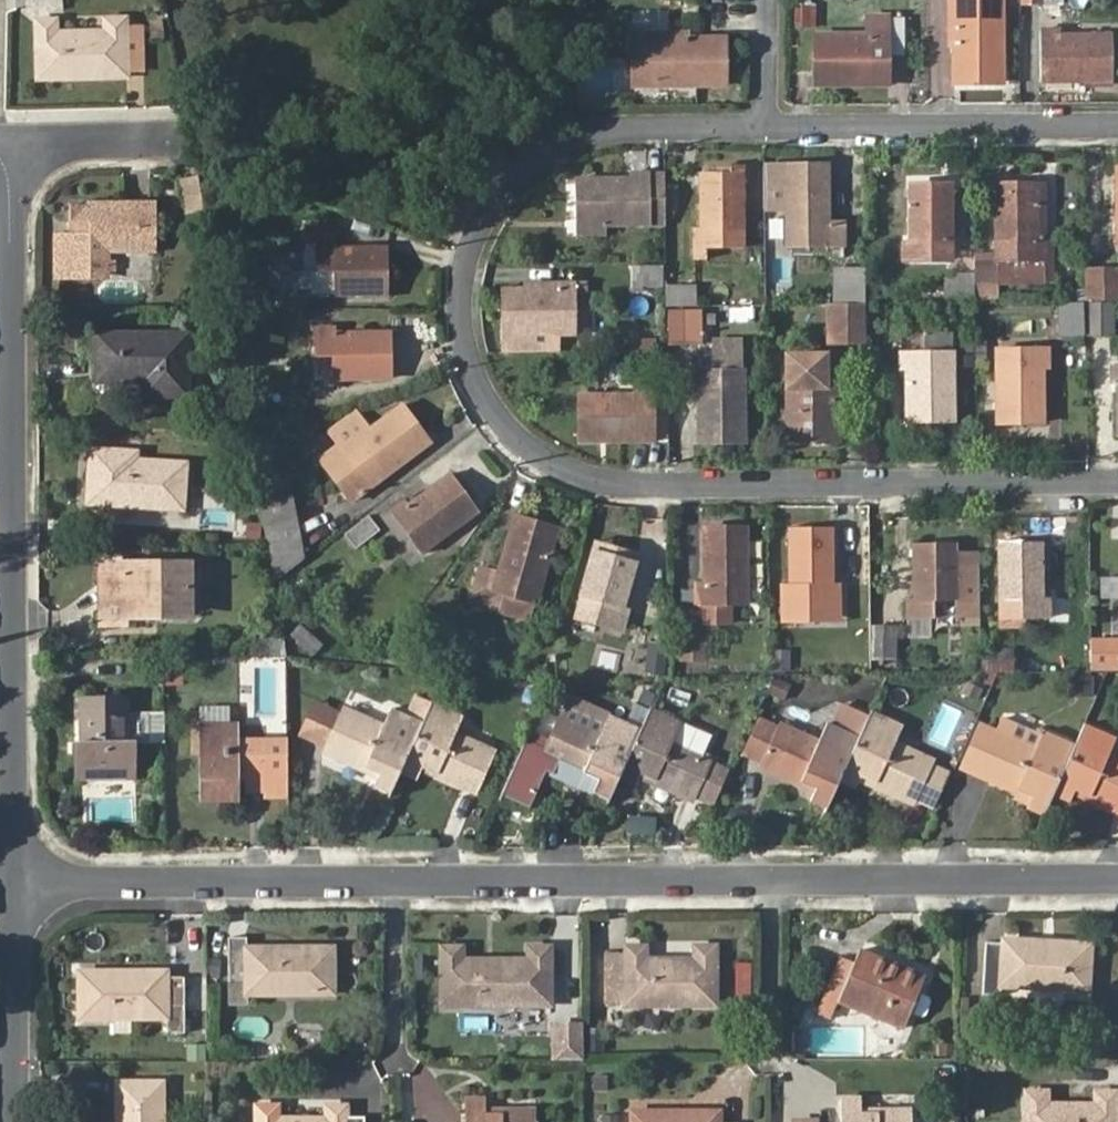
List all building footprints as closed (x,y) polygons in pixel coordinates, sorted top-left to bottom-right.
[(62,0),(18,0),(18,16),(62,16),(62,0)] [(815,0),(812,0),(795,0),(794,27),(815,27),(815,0)] [(999,56),(999,0),(944,0),(945,28),(951,28),(952,82),(990,82),(990,56),(999,56)] [(903,55),(904,16),(894,16),(893,55),(903,55)] [(125,78),(126,35),(126,28),(105,28),(104,42),(56,41),(56,27),(37,27),(37,83),(125,85),(125,78)] [(1085,73),(1110,72),(1110,35),(1057,36),(1058,29),(1039,29),(1039,81),(1085,81),(1085,73)] [(811,37),(812,75),(838,74),(838,83),(884,83),(883,30),(865,30),(865,36),(811,37)] [(700,76),(726,76),(726,38),(673,38),(673,32),(632,32),(633,85),(700,85),(700,76)] [(143,36),(126,35),(125,78),(141,80),(143,36)] [(999,81),(999,56),(990,56),(990,82),(999,81)] [(1110,80),(1110,72),(1085,73),(1085,81),(1110,80)] [(838,74),(812,75),(813,83),(838,83),(838,74)] [(726,85),(726,76),(700,76),(700,85),(726,85)] [(700,172),(700,228),(694,227),(693,259),(706,259),(706,250),(744,250),(741,165),(719,166),(719,172),(700,172)] [(784,206),(785,248),(833,247),(833,225),(828,225),(827,166),(772,167),(772,206),(784,206)] [(578,236),(665,233),(664,172),(631,173),(631,178),(577,178),(578,236)] [(938,195),(938,185),(909,184),(910,239),(903,239),(903,261),(929,260),(929,239),(954,238),(953,195),(938,195)] [(953,184),(938,185),(938,195),(953,195),(953,184)] [(975,300),(975,303),(1000,303),(1000,276),(1046,276),(1046,238),(1040,238),(1039,184),(993,184),(994,264),(974,264),(974,274),(975,300)] [(58,237),(57,280),(106,279),(106,245),(150,246),(150,210),(69,209),(69,226),(76,226),(77,237),(58,237)] [(309,241),(316,241),(336,241),(337,225),(309,225),(309,241)] [(364,285),(389,285),(388,246),(336,248),(336,241),(316,241),(316,269),(336,270),(336,294),(364,294),(364,285)] [(636,266),(637,286),(664,286),(664,265),(636,266)] [(845,304),(863,304),(862,266),(845,267),(845,304)] [(1089,301),(1113,301),(1117,301),(1117,271),(1088,272),(1089,301)] [(948,300),(975,300),(974,274),(947,274),(948,300)] [(506,288),(504,343),(532,343),(532,336),(576,336),(576,292),(587,292),(587,283),(558,282),(558,288),(506,288)] [(389,294),(389,285),(364,285),(364,294),(389,294)] [(669,305),(695,306),(696,285),(669,285),(669,305)] [(1113,301),(1089,301),(1088,337),(1113,337),(1113,301)] [(863,339),(863,304),(845,304),(829,304),(830,338),(863,339)] [(1056,306),(1056,334),(1079,333),(1078,306),(1056,306)] [(669,311),(671,343),(703,343),(703,310),(669,311)] [(363,371),(390,370),(390,331),(335,332),(335,327),(315,327),(316,356),(336,356),(336,379),(363,379),(363,371)] [(947,398),(956,398),(955,370),(953,336),(926,336),(926,353),(902,353),(903,371),(907,371),(908,426),(948,425),(947,398)] [(97,338),(97,385),(144,385),(144,398),(186,397),(185,337),(97,338)] [(995,352),(995,397),(1002,398),(1003,425),(1042,424),(1040,370),(1046,370),(1046,352),(995,352)] [(782,356),(782,413),(791,413),(791,439),(827,440),(828,386),(833,386),(833,356),(782,356)] [(1109,364),(1110,382),(1114,381),(1114,435),(1117,435),(1117,364),(1109,364)] [(741,414),(749,413),(749,367),(696,368),(696,386),(702,385),(702,440),(741,440),(741,414)] [(390,379),(390,370),(363,371),(363,379),(390,379)] [(580,394),(581,434),(608,433),(608,442),(635,442),(635,419),(653,418),(653,390),(634,391),(634,394),(580,394)] [(956,425),(956,398),(947,398),(948,425),(956,425)] [(355,433),(340,444),(320,459),(351,501),(371,486),(407,459),(402,452),(424,437),(401,405),(369,428),(358,436),(355,433)] [(329,431),(340,444),(355,433),(358,436),(369,428),(356,412),(329,431)] [(749,440),(749,413),(741,414),(741,440),(749,440)] [(791,413),(782,413),(782,440),(791,439),(791,413)] [(608,433),(581,434),(581,442),(608,442),(608,433)] [(402,452),(407,459),(429,445),(424,437),(402,452)] [(90,450),(88,505),(182,511),(184,467),(135,464),(135,453),(90,450)] [(454,520),(474,505),(452,474),(408,505),(405,502),(390,512),(420,554),(457,525),(454,520)] [(260,492),(265,515),(275,572),(306,549),(293,485),(260,492)] [(478,510),(474,505),(454,520),(457,525),(478,510)] [(368,516),(345,534),(355,547),(378,530),(368,516)] [(539,532),(540,524),(515,517),(499,571),(493,569),(488,586),(504,590),(498,611),(530,620),(553,536),(539,532)] [(555,528),(540,524),(539,532),(553,536),(555,528)] [(704,527),(704,586),(698,586),(697,606),(747,605),(746,527),(704,527)] [(801,537),(789,538),(789,587),(811,586),(812,604),(839,604),(838,584),(832,585),(831,528),(801,529),(801,537)] [(789,529),(789,538),(801,537),(801,529),(789,529)] [(598,541),(595,549),(609,553),(612,545),(598,541)] [(942,553),(943,544),(914,545),(914,600),(906,599),(906,619),(934,619),(934,599),(958,600),(957,553),(942,553)] [(958,544),(943,544),(942,553),(957,553),(958,544)] [(1014,554),(998,554),(998,601),(1022,601),(1022,619),(1051,619),(1050,594),(1045,594),(1044,544),(1014,544),(1014,554)] [(998,544),(998,554),(1014,554),(1014,544),(998,544)] [(609,553),(595,549),(579,612),(625,623),(629,604),(624,603),(637,552),(612,545),(609,553)] [(103,567),(103,623),(126,624),(126,614),(188,614),(189,567),(103,567)] [(498,611),(504,590),(488,586),(493,569),(483,567),(475,596),(489,600),(487,608),(498,611)] [(1101,576),(1099,598),(1117,600),(1117,578),(1101,576)] [(812,604),(811,586),(789,587),(790,604),(812,604)] [(958,600),(934,599),(934,619),(959,620),(958,600)] [(870,623),(871,654),(895,653),(894,623),(870,623)] [(632,624),(620,675),(646,673),(656,630),(632,624)] [(300,627),(290,639),(312,657),(322,645),(300,627)] [(1109,667),(1117,667),(1117,640),(1109,640),(1109,667)] [(996,646),(989,667),(1017,676),(1024,654),(996,646)] [(1070,694),(1090,697),(1093,679),(1073,675),(1070,694)] [(596,792),(612,799),(621,778),(644,728),(574,695),(572,694),(548,748),(529,739),(505,792),(532,807),(549,770),(556,773),(562,761),(601,780),(596,792)] [(81,696),(81,743),(74,742),(74,777),(137,777),(136,742),(129,742),(128,695),(81,696)] [(318,699),(303,732),(328,743),(342,711),(318,699)] [(425,719),(403,771),(418,779),(424,764),(480,791),(497,751),(457,732),(466,713),(434,699),(425,719)] [(852,704),(847,702),(837,722),(843,725),(852,704)] [(376,786),(393,793),(403,771),(425,719),(393,704),(384,726),(344,708),(342,711),(328,743),(326,746),(382,772),(376,786)] [(814,799),(831,807),(844,780),(874,714),(852,704),(843,725),(837,722),(832,721),(824,741),(783,724),(768,758),(766,762),(820,786),(814,799)] [(621,778),(640,786),(645,774),(699,799),(716,760),(701,753),(677,742),(687,721),(654,706),(644,728),(621,778)] [(874,714),(844,780),(862,788),(868,775),(922,800),(939,762),(898,744),(908,722),(877,708),(874,714)] [(1000,731),(1040,750),(1048,733),(1008,715),(1000,731)] [(768,758),(783,724),(767,717),(752,750),(768,758)] [(711,732),(687,721),(677,742),(701,753),(711,732)] [(982,770),(1000,731),(980,722),(962,761),(982,770)] [(1089,722),(1081,742),(1057,794),(1074,802),(1080,787),(1117,804),(1117,760),(1111,757),(1117,743),(1117,736),(1089,722)] [(200,724),(202,797),(242,798),(241,773),(250,773),(250,787),(269,787),(267,739),(241,739),(240,723),(200,724)] [(1057,794),(1081,742),(1050,729),(1048,733),(1040,750),(1000,731),(982,770),(1037,795),(1031,809),(1047,816),(1057,794)] [(734,769),(716,760),(699,799),(716,807),(734,769)] [(939,762),(922,800),(938,807),(955,769),(939,762)] [(134,822),(134,782),(83,781),(83,821),(134,822)] [(626,816),(625,835),(653,836),(654,817),(626,816)] [(229,936),(229,1006),(248,1006),(248,994),(333,993),(333,947),(248,947),(248,936),(229,936)] [(987,945),(984,998),(1004,1000),(1006,988),(1091,994),(1094,947),(1008,942),(1008,946),(987,945)] [(607,954),(608,1002),(720,1004),(718,945),(698,944),(698,959),(650,958),(651,944),(629,944),(629,953),(607,954)] [(552,946),(533,946),(533,959),(466,959),(466,946),(446,947),(446,1003),(552,1003),(552,946)] [(842,958),(817,1015),(833,1020),(840,1003),(906,1029),(928,977),(863,950),(857,964),(842,958)] [(734,962),(734,991),(751,991),(751,962),(734,962)] [(82,972),(82,1018),(167,1017),(166,1035),(185,1034),(185,978),(167,978),(167,971),(82,972)] [(586,1025),(558,1025),(558,1059),(586,1059),(586,1025)] [(120,1121),(163,1121),(163,1084),(120,1084),(120,1121)] [(1030,1121),(1117,1121),(1117,1105),(1117,1093),(1101,1093),(1101,1106),(1051,1106),(1051,1093),(1030,1093),(1030,1121)] [(919,1110),(870,1111),(870,1096),(846,1097),(846,1121),(919,1121),(919,1110)] [(539,1113),(489,1113),(489,1098),(467,1099),(467,1121),(539,1121),(539,1113)] [(258,1121),(364,1121),(347,1121),(347,1108),(329,1108),(328,1120),(279,1121),(279,1108),(258,1107),(258,1121)] [(637,1121),(722,1121),(722,1111),(637,1110),(637,1121)] [(600,1121),(617,1121),(617,1114),(600,1114),(600,1121)]
